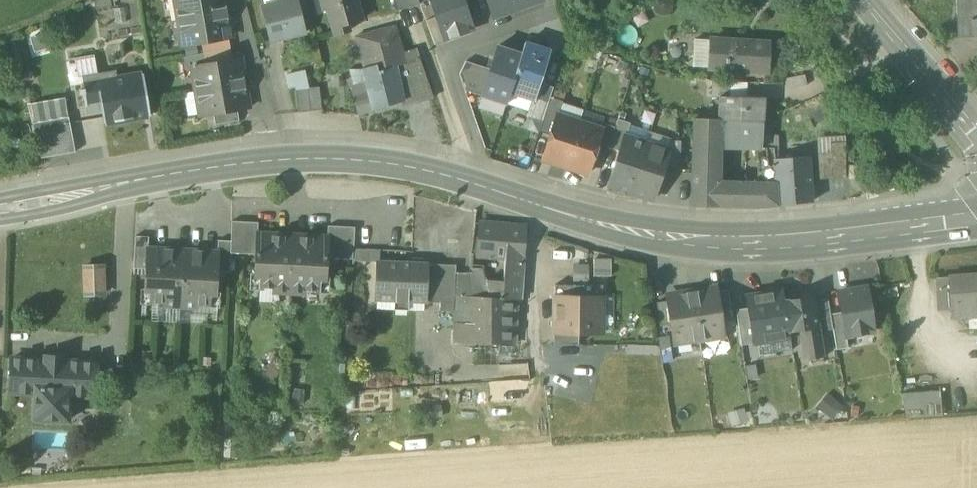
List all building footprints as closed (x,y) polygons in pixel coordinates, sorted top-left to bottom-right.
[(178,21),(227,13),(225,0),(174,0),(178,21)] [(271,42),(305,33),(296,0),(278,0),(279,4),(262,8),(271,42)] [(336,35),(347,32),(345,25),(360,20),(354,0),(326,0),(336,35)] [(396,12),(419,5),(418,0),(392,0),(396,12)] [(444,40),(472,30),(461,0),(430,0),(436,17),(444,40)] [(517,10),(514,0),(487,0),(493,18),(517,10)] [(517,10),(542,2),(541,0),(514,0),(517,10)] [(957,38),(976,38),(976,0),(957,0),(957,38)] [(231,37),(227,13),(178,21),(182,45),(199,42),(227,37),(231,37)] [(425,21),(433,44),(444,40),(436,17),(425,21)] [(355,37),(364,69),(375,65),(377,72),(395,67),(405,64),(402,53),(395,26),(355,37)] [(201,54),(229,49),(227,37),(199,42),(201,54)] [(693,68),(709,69),(711,41),(695,40),(693,68)] [(784,45),(711,41),(709,69),(764,72),(763,84),(781,85),(781,79),(782,79),(782,78),(781,78),(784,45)] [(524,43),(521,55),(522,55),(509,93),(510,93),(532,100),(534,101),(540,84),(550,52),(524,43)] [(506,105),(510,93),(509,93),(522,55),(521,55),(497,47),(489,70),(481,96),(506,105)] [(229,49),(201,54),(203,66),(231,61),(229,49)] [(402,53),(405,64),(419,60),(416,49),(402,53)] [(96,77),(98,76),(95,56),(74,59),(78,86),(81,85),(97,83),(96,77)] [(191,68),(195,92),(245,83),(241,59),(231,61),(203,66),(191,68)] [(405,64),(395,67),(404,101),(402,101),(404,107),(433,98),(425,75),(419,60),(405,64)] [(464,91),(481,96),(489,70),(465,62),(459,75),(464,91)] [(358,115),(402,101),(404,101),(395,67),(377,72),(375,65),(364,69),(361,69),(363,76),(365,84),(351,88),(351,89),(358,115)] [(106,104),(110,124),(145,118),(150,117),(147,96),(143,75),(115,79),(114,73),(98,76),(96,77),(97,83),(81,85),(82,90),(80,91),(81,95),(83,95),(85,108),(106,104)] [(249,107),(245,83),(195,92),(199,116),(213,113),(237,109),(249,107)] [(526,117),(542,122),(553,88),(540,84),(534,101),(532,100),(528,112),(526,117)] [(719,121),(762,122),(763,98),(728,98),(729,87),(720,87),(719,98),(719,120),(719,121)] [(295,91),(298,114),(321,111),(319,88),(295,91)] [(510,93),(506,105),(528,112),(532,100),(510,93)] [(506,105),(481,96),(477,108),(503,116),(506,105)] [(33,124),(68,117),(65,98),(30,104),(33,124)] [(550,98),(542,122),(538,132),(550,136),(557,115),(558,115),(562,102),(550,98)] [(558,115),(579,122),(583,109),(562,102),(558,115)] [(213,113),(215,125),(239,121),(237,109),(213,113)] [(604,116),(583,109),(579,122),(600,129),(602,123),(604,116)] [(542,161),(564,168),(579,122),(558,115),(557,115),(550,136),(542,161)] [(32,124),(41,159),(75,153),(68,117),(33,124),(32,124)] [(617,120),(614,127),(608,148),(619,152),(624,137),(625,137),(629,125),(630,124),(617,120)] [(691,205),(759,207),(761,207),(776,206),(774,167),(767,167),(767,149),(766,149),(760,149),(762,122),(719,121),(719,120),(693,120),(691,205)] [(600,129),(579,122),(564,168),(586,175),(594,150),(601,129),(600,129)] [(606,154),(608,148),(614,127),(602,123),(600,129),(601,129),(594,150),(606,154)] [(625,137),(646,144),(650,132),(629,125),(625,137)] [(671,139),(650,132),(646,144),(667,151),(670,141),(671,139)] [(608,186),(630,193),(646,144),(625,137),(624,137),(619,152),(608,186)] [(664,167),(680,171),(680,141),(670,141),(667,151),(669,151),(664,167)] [(818,155),(819,180),(845,178),(845,142),(829,144),(830,154),(818,155)] [(667,151),(646,144),(630,193),(652,200),(664,167),(669,151),(667,151)] [(767,149),(767,167),(774,167),(773,160),(778,160),(778,148),(777,148),(777,145),(771,145),(766,145),(766,149),(767,149)] [(774,167),(776,206),(812,203),(809,158),(778,160),(773,160),(774,167)] [(848,181),(858,181),(859,167),(849,166),(848,181)] [(232,222),(231,242),(218,241),(217,253),(219,253),(217,273),(230,274),(231,254),(255,255),(256,235),(257,235),(258,224),(232,222)] [(503,282),(521,285),(525,227),(479,223),(476,255),(476,257),(490,258),(504,259),(503,282)] [(327,259),(352,260),(353,249),(353,248),(354,228),(327,227),(327,239),(328,239),(327,259)] [(273,292),(306,294),(306,290),(319,291),(320,280),(326,280),(327,259),(328,239),(327,239),(298,238),(298,246),(286,245),(286,237),(257,235),(256,235),(255,255),(254,276),(260,277),(260,288),(273,288),(273,292)] [(134,269),(145,270),(147,250),(148,250),(148,238),(135,237),(134,269)] [(376,262),(379,262),(380,250),(353,249),(352,260),(352,261),(376,262)] [(163,307),(180,308),(182,256),(176,255),(176,251),(148,250),(147,250),(145,270),(144,291),(150,291),(150,302),(152,302),(163,303),(163,307)] [(189,256),(182,256),(180,308),(196,308),(196,304),(208,305),(210,305),(210,294),(216,294),(217,273),(219,253),(217,253),(189,252),(189,256)] [(611,259),(592,259),(593,277),(611,277),(611,259)] [(407,302),(426,303),(428,264),(379,262),(376,262),(374,300),(395,301),(396,301),(407,302)] [(439,311),(454,312),(455,297),(455,273),(455,265),(428,264),(426,303),(440,303),(439,311)] [(588,282),(589,265),(572,264),(572,282),(588,282)] [(85,268),(85,296),(103,295),(102,267),(85,268)] [(470,273),(455,273),(455,297),(469,297),(487,299),(483,281),(481,271),(470,270),(470,273)] [(976,309),(976,276),(936,279),(939,312),(950,311),(976,309)] [(483,281),(487,299),(514,300),(520,301),(521,285),(503,282),(483,281)] [(554,298),(578,298),(578,286),(554,286),(554,298)] [(578,286),(578,298),(602,298),(602,286),(578,286)] [(272,303),(273,292),(273,288),(260,288),(259,303),(272,303)] [(715,288),(691,292),(699,341),(723,338),(721,324),(716,293),(715,288)] [(842,313),(846,337),(874,332),(866,289),(839,293),(842,313)] [(716,293),(721,324),(733,323),(728,291),(716,293)] [(675,345),(699,341),(691,292),(667,295),(668,302),(672,325),(675,345)] [(747,297),(748,309),(754,345),(790,339),(789,333),(788,333),(783,301),(784,301),(783,292),(747,297)] [(801,337),(803,349),(820,346),(818,332),(813,302),(812,296),(784,301),(783,301),(788,333),(789,333),(800,331),(801,337)] [(514,300),(487,299),(469,297),(467,325),(453,324),(453,343),(472,344),(498,346),(511,346),(513,346),(514,300)] [(453,324),(467,325),(469,297),(455,297),(454,312),(453,324)] [(602,334),(602,298),(578,298),(554,298),(554,334),(579,334),(602,334)] [(613,298),(602,298),(602,334),(613,334),(613,298)] [(827,300),(813,302),(818,332),(832,330),(830,315),(827,300)] [(407,302),(396,301),(395,310),(407,310),(407,302)] [(163,303),(152,302),(151,322),(179,323),(179,320),(180,308),(163,307),(163,303)] [(657,303),(660,327),(672,325),(668,302),(657,303)] [(180,308),(179,320),(207,321),(208,305),(196,304),(196,308),(180,308)] [(741,347),(754,345),(748,309),(736,311),(741,347)] [(950,311),(951,320),(976,318),(976,309),(950,311)] [(830,315),(836,350),(848,349),(846,337),(842,313),(830,315)] [(554,346),(579,346),(579,334),(554,334),(554,346)] [(498,364),(498,346),(472,344),(471,365),(498,366),(498,364)] [(498,346),(498,364),(511,364),(511,346),(498,346)] [(820,346),(803,349),(805,360),(822,358),(820,346)] [(34,420),(68,422),(69,397),(95,398),(97,363),(63,362),(64,358),(45,357),(45,361),(12,359),(10,393),(36,395),(34,420)] [(264,374),(271,382),(283,372),(273,360),(264,368),(267,372),(264,374)] [(756,365),(744,366),(746,380),(758,378),(756,365)] [(288,393),(287,404),(303,405),(304,390),(293,389),(293,393),(288,393)] [(902,395),(906,419),(942,416),(940,398),(940,392),(902,395)] [(843,407),(827,393),(815,407),(831,421),(843,407)] [(441,405),(426,406),(427,420),(442,419),(441,405)] [(744,408),(727,414),(731,427),(748,422),(744,408)] [(224,439),(223,458),(236,458),(237,440),(224,439)]
